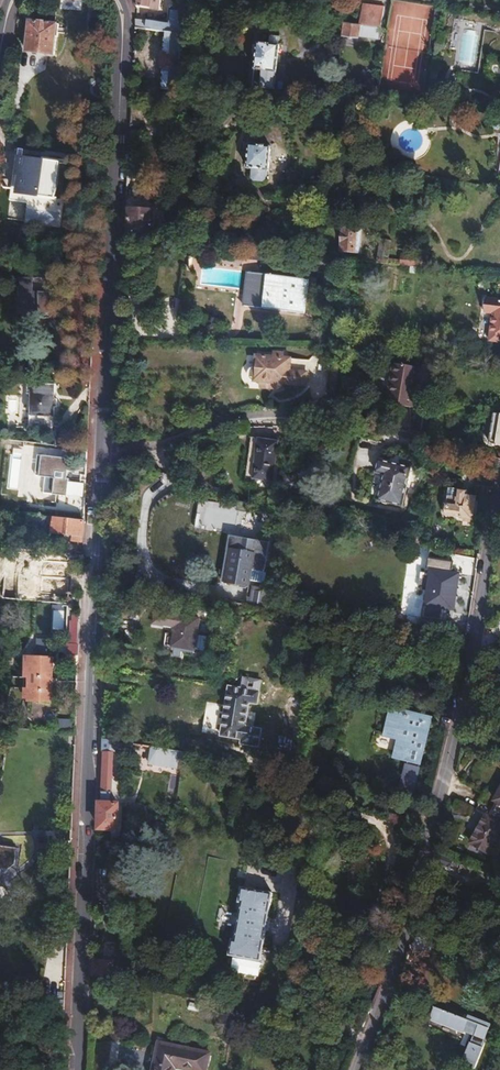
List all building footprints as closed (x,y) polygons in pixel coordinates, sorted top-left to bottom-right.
[(358,27),(380,31),(383,10),(362,6),(360,22),(344,20),(342,33),(357,35),(358,27)] [(183,28),(184,13),(184,8),(170,7),(168,21),(134,19),(133,28),(162,30),(172,31),(172,27),(180,28),(183,28)] [(55,26),(28,23),(25,54),(52,57),(55,26)] [(175,90),(180,28),(172,27),(172,31),(162,30),(158,89),(175,90)] [(379,39),(380,31),(358,27),(357,35),(379,39)] [(273,89),(279,46),(258,43),(252,86),(273,89)] [(275,147),(255,144),(252,169),(272,171),(275,147)] [(60,196),(64,160),(25,156),(23,175),(44,177),(42,194),(60,196)] [(151,234),(152,211),(124,209),(123,231),(151,234)] [(344,249),(359,250),(362,226),(347,224),(344,249)] [(404,260),(393,255),(395,237),(384,236),(383,245),(380,265),(402,267),(420,267),(422,256),(405,254),(404,260)] [(243,272),(204,267),(202,284),(241,288),(243,272)] [(305,313),(309,279),(250,273),(246,307),(305,313)] [(70,303),(69,297),(66,296),(67,287),(60,286),(57,281),(55,282),(26,278),(22,314),(51,317),(70,303)] [(476,300),(474,314),(483,315),(480,343),(499,345),(499,302),(476,300)] [(275,382),(299,384),(301,372),(284,370),(285,358),(278,357),(278,352),(268,351),(268,356),(251,356),(250,366),(249,366),(247,367),(244,368),(243,370),(242,373),(243,376),(245,378),(248,380),(253,380),(253,386),(268,387),(268,382),(275,382)] [(416,369),(392,365),(389,385),(391,386),(387,406),(409,410),(416,369)] [(50,396),(52,381),(28,379),(23,412),(33,412),(32,415),(38,415),(38,413),(47,414),(49,405),(51,404),(52,396),(50,396)] [(495,415),(489,444),(499,446),(499,416),(495,415)] [(59,445),(61,428),(48,427),(46,443),(59,445)] [(270,485),(274,445),(254,442),(250,483),(270,485)] [(60,475),(61,466),(63,466),(64,456),(33,454),(31,476),(41,476),(40,492),(64,494),(65,476),(60,475)] [(359,454),(357,468),(376,470),(378,456),(359,454)] [(405,510),(409,471),(377,468),(376,481),(384,481),(381,507),(405,510)] [(490,488),(494,478),(473,474),(471,485),(490,488)] [(476,499),(452,495),(447,515),(472,520),(476,499)] [(81,543),(83,521),(30,515),(28,530),(72,535),(71,541),(81,543)] [(226,584),(232,541),(228,541),(222,584),(226,584)] [(263,577),(267,546),(232,541),(226,584),(248,588),(246,607),(265,610),(267,591),(260,590),(262,576),(263,577)] [(452,611),(458,576),(446,574),(449,555),(434,552),(425,606),(424,606),(421,619),(440,622),(442,609),(452,611)] [(69,562),(70,555),(48,553),(48,560),(69,562)] [(189,655),(194,621),(173,617),(168,649),(179,650),(179,654),(189,655)] [(76,665),(77,654),(68,654),(68,664),(76,665)] [(49,703),(51,660),(29,659),(27,703),(49,703)] [(133,699),(135,686),(120,684),(118,697),(133,699)] [(244,728),(249,704),(256,705),(258,694),(229,689),(220,737),(241,741),(240,745),(256,748),(259,731),(244,728)] [(422,732),(425,719),(414,716),(413,718),(390,712),(384,736),(397,739),(395,745),(398,746),(394,758),(403,760),(403,762),(415,765),(416,763),(417,764),(419,758),(421,759),(426,741),(424,740),(426,733),(422,732)] [(111,799),(113,752),(118,755),(129,756),(133,753),(134,746),(102,741),(98,829),(116,829),(118,827),(119,805),(105,804),(105,798),(111,799)] [(177,766),(180,754),(154,749),(151,762),(177,766)] [(477,802),(499,816),(499,785),(490,802),(480,796),(477,802)] [(477,802),(472,810),(482,816),(477,824),(475,823),(472,826),(468,833),(468,836),(470,837),(466,844),(484,854),(499,826),(496,824),(499,818),(499,816),(477,802)] [(6,870),(14,864),(17,848),(0,846),(0,870),(6,870)] [(433,853),(430,865),(448,872),(452,860),(433,853)] [(260,948),(271,897),(242,891),(238,909),(241,910),(234,942),(260,948)] [(256,962),(260,948),(234,942),(230,941),(227,955),(256,962)] [(443,1003),(440,1011),(456,1017),(459,1009),(443,1003)] [(440,1011),(434,1008),(429,1020),(463,1034),(465,1030),(468,1022),(456,1017),(440,1011)] [(54,1029),(56,1021),(45,1018),(43,1026),(54,1029)] [(468,1022),(465,1030),(480,1036),(481,1033),(483,1027),(468,1022)] [(489,1036),(491,1031),(483,1027),(481,1033),(489,1036)] [(157,1045),(152,1069),(174,1069),(175,1069),(177,1069),(205,1069),(208,1056),(157,1045)] [(479,1047),(471,1067),(478,1069),(480,1069),(488,1050),(479,1047)]
